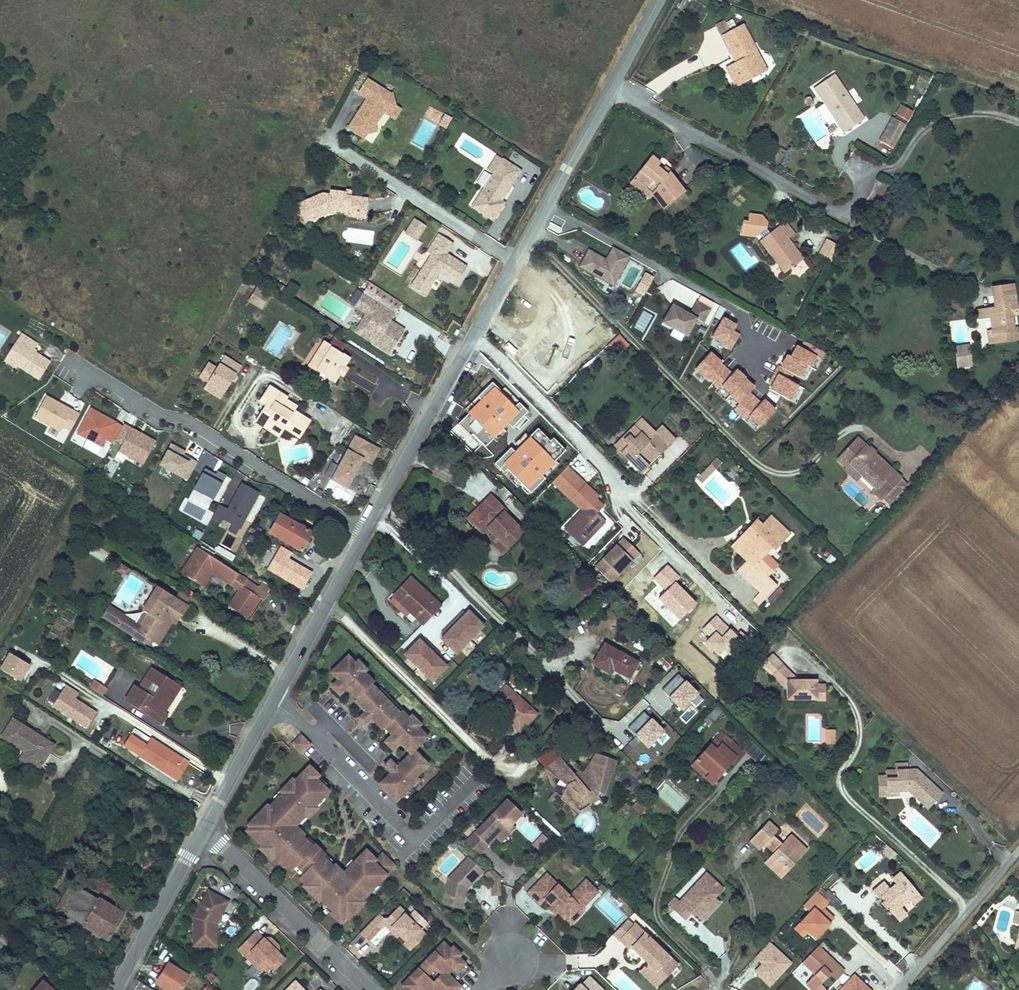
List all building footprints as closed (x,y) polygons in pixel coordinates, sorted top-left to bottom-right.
[(743,24),(723,34),(737,62),(728,67),(733,77),(736,75),(741,83),(751,77),(748,72),(757,67),(753,60),(760,56),(743,24)] [(751,77),(766,69),(760,56),(753,60),(757,67),(748,72),(751,77)] [(835,73),(815,86),(825,102),(839,123),(845,131),(865,118),(835,73)] [(733,77),(737,85),(741,83),(736,75),(733,77)] [(394,100),(368,85),(360,98),(368,102),(348,135),(364,145),(366,141),(376,138),(376,133),(384,120),(397,117),(396,113),(394,100)] [(839,123),(825,102),(820,106),(834,127),(839,123)] [(402,116),(396,113),(397,117),(384,120),(396,127),(402,116)] [(879,141),(892,148),(906,124),(892,116),(879,141)] [(453,122),(447,119),(440,130),(446,134),(453,122)] [(656,158),(638,179),(656,194),(666,209),(687,193),(671,174),(674,172),(656,158)] [(495,179),(504,165),(498,161),(489,175),(495,179)] [(521,176),(504,165),(495,179),(473,212),(494,225),(505,207),(502,205),(521,176)] [(656,194),(638,179),(634,184),(652,199),(656,194)] [(321,199),(295,210),(302,228),(327,218),(328,213),(363,219),(365,205),(351,202),(344,201),(344,198),(330,196),(329,199),(321,199)] [(328,213),(327,218),(348,221),(348,222),(362,225),(363,219),(328,213)] [(766,239),(773,233),(769,229),(770,224),(764,217),(751,215),(750,222),(745,222),(743,234),(759,237),(763,234),(766,239)] [(425,228),(415,222),(412,229),(422,234),(425,228)] [(806,259),(790,238),(796,234),(788,222),(773,233),(766,239),(763,241),(778,261),(782,257),(791,269),(806,259)] [(422,234),(412,229),(406,238),(416,244),(422,234)] [(452,249),(438,239),(426,256),(432,260),(410,290),(421,299),(437,277),(452,287),(463,272),(445,259),(452,249)] [(818,258),(830,265),(841,247),(828,240),(818,258)] [(614,284),(630,255),(614,246),(607,259),(590,249),(581,265),(614,284)] [(782,257),(778,261),(787,273),(791,269),(782,257)] [(667,280),(660,295),(675,302),(677,298),(693,305),(699,294),(667,280)] [(999,283),(1000,296),(997,307),(983,308),(983,316),(998,315),(999,327),(993,328),(994,341),(1018,339),(1018,325),(1017,325),(1017,313),(1018,313),(1018,312),(1017,282),(999,283)] [(294,294),(299,287),(292,283),(287,291),(294,294)] [(271,301),(257,293),(253,300),(266,309),(271,301)] [(387,309),(362,294),(352,309),(366,317),(371,321),(364,332),(379,340),(375,346),(374,348),(388,357),(403,333),(389,324),(381,319),(387,309)] [(266,309),(253,300),(249,306),(263,314),(266,309)] [(688,335),(697,317),(704,321),(711,308),(698,301),(691,313),(673,304),(663,321),(688,335)] [(581,308),(576,303),(558,322),(562,327),(581,308)] [(395,314),(387,309),(381,319),(389,324),(395,314)] [(371,321),(366,317),(356,335),(375,346),(379,340),(364,332),(371,321)] [(334,332),(338,325),(329,321),(326,328),(334,332)] [(963,321),(953,322),(955,340),(965,339),(963,321)] [(594,335),(603,344),(615,332),(606,323),(594,335)] [(10,330),(0,325),(0,348),(10,330)] [(33,345),(15,333),(5,349),(13,355),(12,356),(13,365),(15,366),(34,378),(44,363),(28,353),(33,345)] [(607,343),(617,355),(629,344),(619,333),(607,343)] [(973,361),(972,342),(972,341),(970,341),(963,348),(957,348),(958,362),(973,361)] [(343,370),(348,361),(341,357),(339,360),(331,355),(334,351),(323,345),(313,362),(318,364),(312,374),(316,377),(317,374),(326,379),(325,382),(333,387),(338,379),(343,370)] [(13,370),(15,366),(13,365),(12,356),(13,355),(5,349),(0,357),(0,361),(13,370)] [(711,350),(694,368),(746,419),(750,414),(761,425),(776,408),(765,397),(761,402),(751,392),(757,385),(739,367),(732,374),(721,363),(722,361),(711,350)] [(222,394),(238,369),(221,358),(213,370),(205,365),(196,378),(205,383),(222,394)] [(318,364),(313,362),(307,372),(312,374),(318,364)] [(349,373),(343,370),(338,379),(343,382),(349,373)] [(222,394),(205,383),(201,390),(217,400),(222,394)] [(474,406),(482,414),(487,409),(493,415),(497,419),(492,424),(501,433),(514,446),(531,429),(501,398),(506,393),(496,384),(474,406)] [(282,400),(265,388),(255,403),(260,406),(250,422),(262,430),(264,427),(276,435),(279,430),(281,427),(296,437),(304,425),(288,414),(291,409),(280,402),(282,400)] [(47,396),(36,418),(61,430),(62,427),(70,431),(80,413),(47,396)] [(660,413),(656,409),(636,428),(661,455),(669,448),(667,445),(677,435),(679,437),(691,426),(670,404),(660,413)] [(102,440),(110,444),(112,440),(119,427),(110,422),(108,424),(95,416),(96,414),(88,409),(74,434),(98,447),(102,440)] [(498,436),(501,433),(492,424),(497,419),(493,415),(485,423),(498,436)] [(115,452),(137,463),(150,442),(120,425),(119,427),(112,440),(119,444),(115,452)] [(262,430),(274,437),(276,435),(264,427),(262,430)] [(279,430),(294,440),(296,437),(281,427),(279,430)] [(909,485),(858,437),(838,458),(846,466),(850,462),(861,472),(876,487),(872,491),(889,507),(909,485)] [(361,466),(371,449),(356,440),(330,482),(345,491),(361,466)] [(186,459),(178,455),(180,452),(167,444),(155,465),(158,466),(168,472),(176,476),(186,459)] [(551,460),(556,460),(563,453),(556,446),(551,446),(551,460)] [(367,470),(378,453),(371,449),(361,466),(367,470)] [(184,481),(194,463),(186,459),(176,476),(184,481)] [(850,462),(846,466),(844,468),(855,479),(861,472),(850,462)] [(720,468),(715,463),(711,467),(716,471),(720,468)] [(165,479),(168,472),(158,466),(154,473),(165,479)] [(706,482),(716,471),(711,467),(701,477),(706,482)] [(208,500),(221,476),(213,472),(211,475),(200,469),(189,489),(208,500)] [(221,518),(238,527),(258,490),(240,480),(226,506),(218,502),(209,516),(219,522),(221,518)] [(584,546),(609,521),(599,512),(606,505),(596,494),(588,501),(592,505),(567,529),(584,546)] [(474,525),(501,552),(523,530),(504,512),(507,509),(493,495),(481,507),(487,513),(474,525)] [(487,513),(481,507),(469,519),(474,525),(487,513)] [(314,533),(281,513),(270,531),(303,551),(314,533)] [(749,562),(739,572),(762,594),(767,600),(779,587),(767,574),(772,568),(764,560),(770,555),(764,549),(770,543),(778,551),(793,536),(775,517),(766,526),(759,533),(754,528),(742,540),(756,554),(749,562)] [(761,521),(754,528),(759,533),(766,526),(761,521)] [(264,532),(252,524),(247,531),(259,539),(264,532)] [(201,532),(191,528),(188,534),(197,539),(201,532)] [(613,581),(634,559),(630,556),(638,549),(626,537),(615,548),(617,549),(613,553),(611,552),(597,566),(613,581)] [(756,554),(742,540),(738,543),(745,549),(741,553),(749,562),(756,554)] [(97,545),(91,554),(104,562),(109,553),(97,545)] [(634,559),(641,552),(638,549),(630,556),(634,559)] [(254,585),(199,550),(194,558),(186,569),(181,578),(198,589),(204,580),(208,583),(212,576),(235,591),(225,606),(242,617),(256,596),(260,599),(263,601),(267,594),(264,591),(268,586),(258,579),(254,585)] [(186,569),(194,558),(192,557),(184,568),(186,569)] [(121,562),(116,569),(125,575),(130,568),(121,562)] [(412,577),(395,596),(411,611),(425,624),(427,622),(443,606),(412,577)] [(594,579),(583,591),(589,597),(600,586),(594,579)] [(204,580),(198,589),(202,591),(208,583),(204,580)] [(142,621),(139,626),(109,607),(102,616),(146,644),(149,639),(153,642),(164,623),(162,621),(170,609),(181,616),(188,606),(157,586),(137,618),(142,621)] [(760,607),(767,600),(762,594),(755,602),(760,607)] [(242,617),(247,620),(260,599),(256,596),(242,617)] [(411,611),(395,596),(391,600),(407,616),(411,611)] [(177,624),(181,616),(170,609),(162,621),(164,623),(153,642),(157,645),(172,621),(177,624)] [(458,654),(485,625),(469,611),(466,614),(462,619),(459,617),(448,629),(450,631),(446,636),(443,640),(458,654)] [(446,663),(441,659),(443,656),(431,645),(429,647),(423,642),(420,640),(406,655),(434,682),(449,666),(446,663)] [(638,677),(645,663),(606,642),(595,664),(614,674),(618,667),(638,677)] [(0,666),(0,669),(21,680),(30,662),(7,651),(0,666)] [(761,665),(771,676),(784,663),(774,653),(761,665)] [(358,663),(351,656),(333,673),(341,680),(342,679),(349,688),(349,689),(359,699),(357,701),(367,712),(368,711),(375,719),(374,720),(384,730),(387,728),(394,736),(395,735),(403,743),(402,744),(412,754),(401,764),(402,765),(392,775),(392,774),(381,784),(398,801),(413,787),(410,784),(418,777),(430,765),(416,750),(429,737),(421,728),(411,718),(390,696),(388,698),(380,690),(374,684),(376,682),(368,673),(358,663)] [(124,676),(113,694),(160,723),(167,712),(164,709),(156,705),(173,678),(141,658),(128,679),(124,676)] [(370,670),(360,660),(358,663),(368,673),(370,670)] [(787,687),(787,700),(818,700),(818,678),(800,678),(784,663),(771,676),(782,687),(787,687)] [(87,667),(82,675),(94,682),(98,675),(87,667)] [(677,672),(660,689),(681,711),(691,701),(696,707),(704,699),(677,672)] [(180,683),(173,678),(156,705),(164,709),(180,683)] [(818,700),(826,701),(826,678),(818,678),(818,700)] [(349,689),(349,688),(342,679),(341,680),(333,688),(341,696),(349,689)] [(537,708),(507,681),(492,697),(505,708),(503,710),(521,727),(537,708)] [(75,697),(78,692),(65,683),(51,705),(86,728),(97,711),(75,697)] [(390,696),(382,688),(380,690),(388,698),(390,696)] [(54,689),(46,700),(51,703),(58,693),(54,689)] [(366,725),(373,718),(374,720),(375,719),(368,711),(367,712),(360,719),(366,725)] [(644,712),(629,727),(648,746),(663,731),(644,712)] [(424,726),(414,716),(411,718),(421,728),(424,726)] [(808,718),(812,740),(821,739),(817,717),(808,718)] [(14,718),(3,735),(26,750),(34,755),(28,763),(39,770),(42,765),(51,751),(55,744),(14,718)] [(180,757),(132,727),(121,744),(159,769),(161,766),(171,772),(180,757)] [(722,729),(715,736),(691,764),(712,782),(732,759),(735,762),(746,750),(728,735),(722,729)] [(826,745),(835,745),(835,730),(827,730),(826,745)] [(311,744),(303,735),(294,744),(303,753),(311,744)] [(402,744),(403,743),(395,735),(394,736),(386,743),(394,752),(402,744)] [(20,759),(28,763),(34,755),(26,750),(20,759)] [(54,754),(51,751),(42,765),(46,768),(54,754)] [(569,768),(558,779),(566,788),(562,796),(565,801),(573,805),(579,810),(597,798),(591,792),(593,787),(595,789),(596,789),(597,790),(599,790),(600,789),(601,789),(603,789),(604,788),(606,786),(606,784),(607,782),(607,777),(612,778),(613,776),(612,766),(604,762),(605,755),(596,752),(588,767),(587,767),(580,781),(569,768)] [(617,760),(605,755),(604,762),(612,766),(616,766),(617,760)] [(392,775),(402,765),(401,764),(400,765),(394,758),(385,767),(392,774),(392,775)] [(548,769),(558,779),(569,768),(559,758),(548,769)] [(907,764),(895,764),(895,770),(886,770),(886,777),(878,777),(878,797),(897,797),(897,792),(909,792),(928,810),(943,797),(916,770),(907,770),(907,764)] [(250,826),(246,830),(262,845),(264,843),(276,855),(274,857),(284,867),(286,865),(292,871),(294,868),(297,866),(304,873),(302,876),(299,878),(305,884),(303,886),(311,894),(313,891),(315,894),(332,911),(330,913),(340,923),(346,918),(352,911),(354,913),(360,907),(358,905),(363,900),(396,866),(383,853),(377,859),(367,849),(344,872),(339,867),(337,870),(333,865),(324,857),(326,854),(315,843),(313,845),(304,836),(299,832),(302,830),(297,825),(306,816),(308,818),(319,807),(317,805),(331,791),(318,779),(321,775),(311,765),(296,780),(289,787),(286,785),(281,791),(283,793),(270,806),(264,812),(262,810),(250,822),(252,824),(250,826)] [(413,787),(420,780),(418,777),(410,784),(413,787)] [(289,787),(296,780),(294,778),(286,785),(289,787)] [(507,800),(466,843),(478,855),(496,837),(506,827),(508,828),(511,824),(522,814),(507,800)] [(641,816),(647,809),(638,800),(631,806),(641,816)] [(264,812),(270,806),(268,804),(262,810),(264,812)] [(781,878),(806,850),(788,834),(782,841),(774,833),(778,828),(768,819),(756,833),(774,849),(771,853),(763,862),(781,878)] [(526,820),(519,828),(533,840),(540,833),(526,820)] [(501,841),(514,827),(511,824),(508,828),(506,827),(496,837),(501,841)] [(541,832),(534,841),(541,846),(548,838),(541,832)] [(774,849),(756,833),(748,841),(758,850),(763,845),(771,853),(774,849)] [(276,855),(264,843),(262,845),(259,848),(271,860),(274,857),(276,855)] [(483,871),(468,858),(448,879),(444,898),(463,903),(466,892),(465,891),(483,871)] [(304,873),(297,866),(294,868),(302,876),(304,873)] [(491,882),(500,882),(500,877),(491,868),(485,874),(491,881),(491,882)] [(880,881),(868,891),(875,900),(877,898),(880,903),(878,904),(883,910),(885,909),(891,917),(900,910),(897,906),(904,901),(907,904),(916,897),(898,874),(891,880),(895,884),(887,890),(880,881)] [(586,881),(570,897),(547,875),(528,894),(539,905),(545,900),(552,906),(557,912),(565,919),(578,905),(585,905),(598,892),(586,881)] [(706,907),(714,898),(722,889),(705,875),(679,904),(673,899),(667,906),(684,921),(690,914),(693,917),(695,915),(703,922),(711,912),(706,907)] [(500,895),(500,882),(491,882),(492,895),(500,895)] [(82,923),(98,895),(78,883),(62,911),(82,923)] [(828,889),(823,894),(831,903),(836,898),(828,889)] [(209,890),(194,917),(194,945),(216,945),(216,923),(228,901),(209,890)] [(830,918),(819,908),(825,902),(812,891),(799,906),(806,912),(797,923),(813,938),(830,918)] [(108,938),(124,910),(98,895),(82,923),(108,938)] [(907,904),(910,909),(920,901),(916,897),(907,904)] [(463,903),(444,898),(442,903),(445,906),(462,909),(463,903)] [(711,912),(720,903),(714,898),(706,907),(711,912)] [(578,905),(565,919),(571,925),(584,912),(585,905),(578,905)] [(557,912),(552,906),(549,909),(555,915),(557,912)] [(407,914),(400,907),(387,921),(387,922),(401,935),(406,941),(408,943),(412,939),(416,943),(425,934),(405,915),(407,914)] [(891,917),(896,922),(904,916),(900,910),(891,917)] [(348,920),(354,913),(352,911),(346,918),(348,920)] [(387,921),(380,913),(372,921),(380,929),(385,924),(398,938),(401,935),(387,922),(387,921)] [(380,929),(372,921),(361,933),(369,940),(380,929)] [(634,927),(628,921),(614,936),(620,941),(634,927)] [(634,927),(620,941),(630,951),(632,949),(648,964),(640,973),(657,989),(678,967),(635,925),(634,927)] [(263,937),(256,930),(238,948),(248,957),(251,954),(263,966),(267,969),(270,965),(273,962),(278,966),(285,958),(275,948),(278,944),(270,937),(268,939),(268,940),(267,941),(263,937)] [(416,943),(412,939),(408,943),(406,941),(404,943),(410,949),(416,943)] [(444,942),(401,985),(405,989),(458,989),(461,987),(457,983),(471,969),(459,957),(451,950),(444,942)] [(789,963),(766,944),(753,959),(761,966),(754,974),(769,987),(789,963)] [(461,955),(453,947),(451,950),(459,957),(461,955)] [(802,964),(815,976),(805,987),(808,989),(827,989),(836,980),(827,972),(835,964),(817,948),(802,964)] [(263,966),(251,954),(248,957),(260,969),(263,966)] [(157,983),(170,989),(181,989),(190,974),(169,962),(157,983)] [(201,974),(206,968),(201,963),(195,969),(201,974)] [(852,973),(839,988),(842,989),(871,989),(852,973)] [(44,977),(34,989),(60,989),(44,977)] [(590,979),(582,988),(580,986),(576,989),(602,989),(590,979)]
